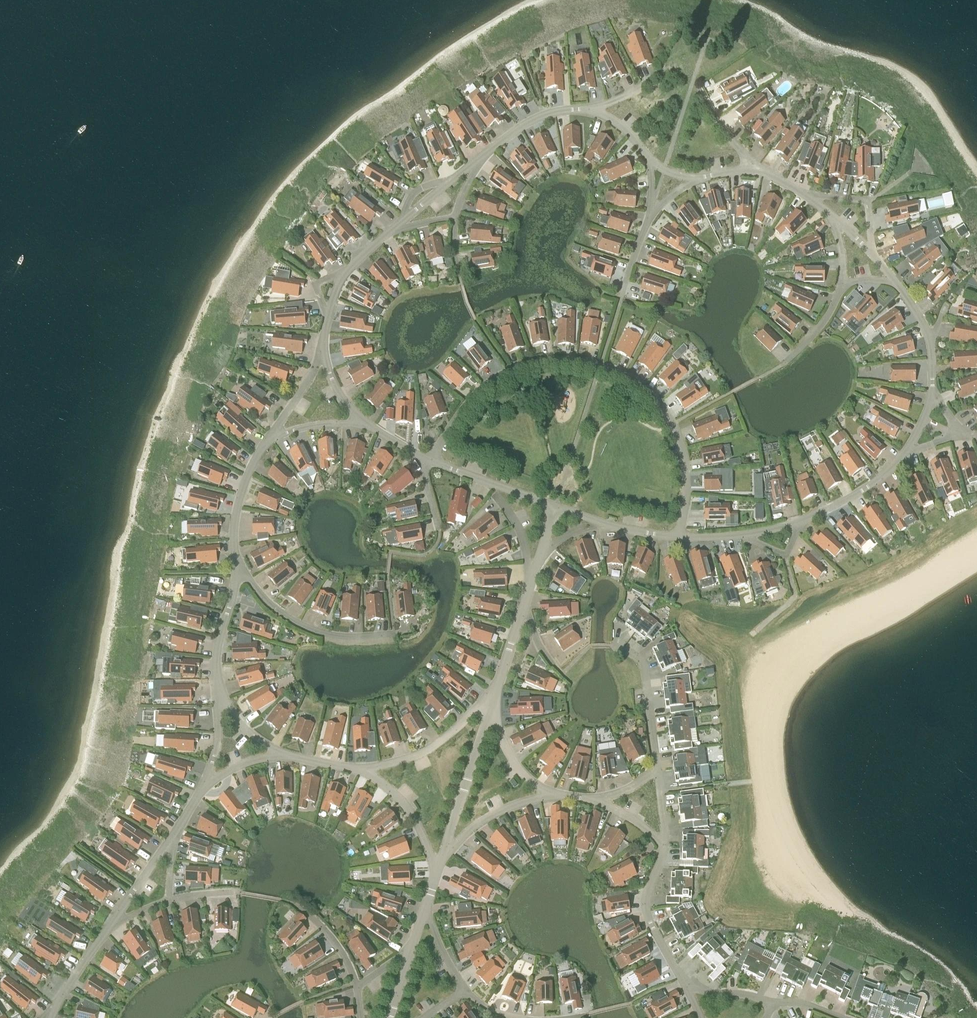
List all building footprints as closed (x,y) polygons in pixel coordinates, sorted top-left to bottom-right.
[(646,63),(648,67),(653,65),(646,44),(644,44),(640,34),(629,38),(631,44),(627,45),(629,52),(631,51),(637,66),(646,63)] [(610,46),(599,51),(602,57),(598,59),(601,65),(603,64),(610,78),(619,74),(621,78),(626,75),(617,55),(615,56),(610,46)] [(575,54),(577,65),(573,66),(574,71),(576,71),(578,87),(588,86),(589,90),(595,89),(591,66),(589,67),(587,56),(586,52),(575,54)] [(564,71),(563,64),(559,65),(559,58),(547,59),(548,72),(546,72),(547,89),(557,88),(557,92),(563,92),(562,71),(564,71)] [(506,77),(503,74),(494,80),(499,89),(496,91),(500,97),(501,96),(510,110),(518,104),(520,108),(526,105),(520,96),(526,93),(519,82),(512,86),(506,77)] [(748,86),(752,84),(746,74),(732,81),(731,80),(720,85),(725,94),(721,96),(724,101),(739,94),(738,92),(748,87),(748,86)] [(480,113),(478,114),(488,127),(496,121),(498,125),(503,121),(500,116),(506,112),(498,103),(496,104),(489,94),(483,98),(482,95),(472,102),(480,113)] [(759,111),(767,104),(760,94),(750,103),(748,101),(736,112),(742,119),(739,122),(743,127),(760,112),(759,111)] [(471,116),(482,132),(486,129),(475,113),(471,116)] [(777,129),(784,121),(775,113),(767,123),(765,122),(754,134),(762,141),(759,144),(763,148),(778,131),(777,129)] [(476,145),(481,142),(469,123),(467,124),(461,115),(451,121),(458,132),(457,133),(466,147),(474,142),(476,145)] [(752,130),(755,133),(762,124),(759,121),(751,129),(752,130)] [(797,143),(803,134),(794,127),(786,138),(785,137),(775,150),(783,156),(781,159),(786,163),(799,144),(797,143)] [(579,128),(564,129),(565,159),(572,158),(572,149),(580,148),(579,128)] [(440,135),(438,131),(427,136),(432,148),(431,149),(438,164),(447,159),(449,163),(454,160),(452,155),(449,150),(454,148),(446,132),(440,135)] [(542,159),(556,152),(547,134),(533,140),(542,159)] [(613,142),(600,134),(583,159),(590,163),(595,155),(602,160),(613,142)] [(820,160),(818,159),(826,140),(815,135),(807,155),(805,154),(801,166),(810,169),(809,173),(814,175),(820,160)] [(420,171),(426,169),(417,148),(415,149),(411,139),(400,144),(405,156),(403,156),(409,172),(419,168),(420,171)] [(838,181),(844,182),(850,148),(848,148),(848,144),(836,142),(836,145),(834,145),(829,175),(839,177),(838,181)] [(529,155),(532,153),(528,148),(525,151),(522,148),(510,157),(523,173),(521,175),(525,180),(531,175),(527,171),(533,165),(535,164),(529,155)] [(873,183),(873,168),(880,168),(880,155),(871,155),(871,149),(859,149),(859,156),(854,156),(854,165),(857,165),(857,179),(867,179),(867,183),(873,183)] [(632,172),(626,158),(598,170),(601,177),(607,175),(610,182),(632,172)] [(543,163),(546,170),(551,168),(548,161),(543,163)] [(397,186),(400,181),(381,169),(380,171),(370,165),(364,175),(375,182),(374,184),(388,192),(394,184),(397,186)] [(499,169),(490,181),(516,200),(519,195),(513,190),(518,183),(517,182),(519,178),(516,176),(513,179),(499,169)] [(635,208),(636,192),(616,190),(614,206),(635,208)] [(677,199),(681,206),(696,197),(692,190),(677,199)] [(751,191),(735,190),(734,219),(741,219),(741,211),(750,211),(751,191)] [(710,215),(725,211),(720,192),(705,195),(710,215)] [(379,217),(383,213),(359,194),(349,206),(370,223),(376,215),(379,217)] [(772,220),(781,201),(767,194),(758,213),(772,220)] [(481,195),(476,210),(503,220),(506,213),(498,210),(501,202),(481,195)] [(908,216),(919,213),(916,202),(903,204),(903,203),(887,206),(889,216),(885,217),(886,223),(908,218),(908,216)] [(690,204),(677,213),(694,236),(700,232),(695,225),(702,220),(690,204)] [(806,221),(795,210),(775,231),(780,236),(786,230),(792,235),(806,221)] [(343,223),(335,215),(332,212),(324,220),(335,232),(333,234),(328,239),(336,251),(343,244),(344,246),(352,239),(355,242),(359,238),(344,221),(343,223)] [(627,233),(631,219),(612,212),(607,227),(627,233)] [(360,217),(356,222),(364,228),(368,224),(360,217)] [(685,236),(676,230),(678,226),(673,223),(670,227),(667,225),(659,238),(683,253),(686,249),(679,245),(685,236)] [(472,225),(471,241),(500,243),(501,236),(492,236),(493,227),(472,225)] [(597,238),(599,230),(591,228),(588,236),(597,238)] [(915,243),(925,239),(921,228),(909,233),(908,231),(893,237),(897,246),(893,248),(895,253),(916,245),(915,243)] [(332,265),(337,261),(323,243),(322,244),(313,232),(304,239),(306,242),(305,243),(313,253),(312,254),(321,268),(329,262),(332,265)] [(618,255),(622,240),(603,234),(598,249),(618,255)] [(823,249),(817,234),(790,246),(793,253),(801,249),(804,257),(823,249)] [(430,261),(445,258),(440,238),(425,241),(430,261)] [(405,272),(419,265),(409,247),(396,254),(405,272)] [(932,263),(941,256),(933,247),(923,255),(922,253),(909,263),(915,271),(911,274),(915,278),(933,265),(932,263)] [(655,250),(649,265),(680,276),(682,269),(674,266),(677,259),(655,250)] [(471,254),(474,270),(494,267),(492,251),(471,254)] [(581,258),(590,261),(592,255),(583,252),(581,258)] [(610,278),(615,263),(596,257),(591,271),(610,278)] [(381,261),(370,271),(390,295),(396,291),(391,285),(397,280),(381,261)] [(824,282),(824,266),(795,266),(795,271),(803,271),(803,282),(824,282)] [(953,277),(956,275),(948,267),(936,279),(935,277),(923,289),(930,296),(928,299),(932,303),(948,287),(946,286),(954,278),(953,277)] [(305,282),(289,279),(290,273),(277,270),(276,277),(274,277),(272,292),(298,297),(300,287),(304,288),(305,282)] [(664,297),(669,282),(646,275),(641,289),(664,297)] [(359,284),(351,298),(371,309),(375,302),(369,299),(373,292),(359,284)] [(809,311),(816,297),(786,284),(784,288),(792,291),(787,302),(809,311)] [(876,306),(865,295),(862,298),(854,291),(841,304),(850,312),(843,319),(848,323),(853,317),(860,324),(876,306)] [(965,299),(963,309),(959,308),(957,314),(976,320),(976,303),(965,299)] [(774,321),(790,334),(800,322),(784,309),(777,304),(773,309),(780,314),(774,321)] [(371,311),(378,315),(381,309),(374,305),(371,311)] [(275,324),(288,323),(289,325),(305,324),(304,314),(308,314),(308,308),(285,309),(285,307),(274,308),(274,312),(271,312),(271,324),(275,324)] [(903,322),(894,309),(871,326),(875,331),(881,326),(887,334),(895,328),(899,333),(904,329),(900,324),(903,322)] [(343,312),(340,327),(372,333),(374,326),(365,324),(366,316),(343,312)] [(574,345),(574,312),(568,312),(568,320),(559,320),(558,344),(574,345)] [(509,352),(524,347),(513,316),(506,318),(509,327),(501,329),(509,352)] [(581,343),(596,345),(600,322),(585,319),(581,343)] [(533,345),(548,342),(545,322),(529,324),(533,345)] [(972,329),(973,327),(956,324),(955,334),(951,333),(950,339),(972,343),(972,341),(976,342),(976,330),(972,329)] [(770,352),(781,341),(767,326),(756,337),(770,352)] [(630,358),(641,337),(627,330),(616,351),(630,358)] [(303,343),(307,344),(307,338),(285,335),(285,333),(276,332),(275,336),(274,336),(272,347),(285,349),(285,351),(302,353),(303,343)] [(895,357),(914,351),(910,336),(882,345),(884,351),(892,349),(895,357)] [(471,337),(461,344),(466,350),(475,343),(471,337)] [(344,357),(372,353),(371,347),(363,348),(362,339),(341,342),(344,357)] [(639,363),(651,372),(670,346),(665,342),(660,349),(653,344),(639,363)] [(479,370),(491,361),(479,345),(466,354),(479,370)] [(672,356),(673,356),(677,360),(681,356),(676,351),(672,356)] [(976,368),(976,352),(954,353),(955,363),(951,363),(951,370),(976,368)] [(292,375),(294,369),(273,362),(272,364),(262,360),(258,371),(270,376),(269,378),(285,383),(288,374),(292,375)] [(669,389),(687,373),(676,361),(659,378),(669,389)] [(356,386),(373,376),(366,362),(348,372),(356,386)] [(458,388),(469,377),(454,363),(443,374),(458,388)] [(891,382),(915,382),(915,366),(891,366),(891,382)] [(974,379),(973,377),(958,382),(961,392),(957,393),(959,399),(976,392),(976,377),(974,379)] [(377,409),(392,390),(380,380),(365,399),(377,409)] [(675,397),(684,409),(708,393),(704,387),(697,392),(693,385),(675,397)] [(266,411),(270,407),(253,391),(251,393),(243,386),(235,395),(245,403),(244,405),(256,416),(263,408),(266,411)] [(907,412),(912,397),(881,387),(879,394),(887,396),(884,405),(907,412)] [(432,419),(446,413),(439,394),(425,400),(432,419)] [(412,424),(413,403),(397,402),(396,423),(412,424)] [(248,432),(251,434),(255,430),(240,416),(242,413),(235,406),(232,409),(221,421),(241,439),(248,432)] [(894,438),(902,424),(874,408),(871,413),(878,417),(873,426),(894,438)] [(692,425),(698,440),(730,427),(727,420),(720,423),(717,416),(692,425)] [(875,460),(885,448),(864,429),(859,434),(866,439),(860,446),(875,460)] [(840,442),(845,439),(842,434),(841,433),(839,434),(836,436),(840,442)] [(236,455),(239,451),(226,440),(225,442),(216,435),(208,444),(218,452),(216,453),(226,461),(232,453),(236,455)] [(192,445),(201,450),(203,451),(205,446),(204,445),(194,440),(192,445)] [(327,461),(336,460),(334,440),(319,441),(321,469),(328,469),(327,461)] [(364,449),(365,445),(350,441),(344,469),(350,470),(352,463),(360,465),(363,453),(364,449)] [(851,476),(864,467),(848,444),(842,448),(847,454),(839,460),(851,476)] [(301,473),(315,466),(304,445),(290,452),(301,473)] [(704,465),(724,461),(721,446),(701,450),(704,465)] [(392,459),(379,450),(364,474),(370,478),(374,471),(381,476),(392,459)] [(976,482),(976,470),(976,466),(976,463),(974,453),(965,456),(964,452),(958,454),(962,470),(964,469),(967,481),(968,481),(969,485),(976,482)] [(940,483),(941,482),(947,496),(958,492),(952,476),(954,475),(947,460),(938,464),(936,460),(931,462),(940,483)] [(828,489),(841,482),(830,461),(816,469),(828,489)] [(227,477),(229,472),(214,465),(213,467),(202,463),(198,474),(209,478),(208,480),(220,485),(223,476),(227,477)] [(283,488),(294,477),(279,463),(268,474),(283,488)] [(776,468),(777,478),(778,480),(779,486),(771,488),(775,508),(790,505),(786,485),(784,477),(782,467),(776,468)] [(395,496),(413,481),(403,469),(379,489),(383,494),(389,489),(395,496)] [(922,507),(933,502),(927,490),(929,489),(922,474),(913,478),(911,475),(906,477),(915,498),(917,497),(922,507)] [(313,485),(309,477),(308,475),(304,477),(301,478),(308,488),(313,485)] [(705,491),(720,491),(720,475),(705,475),(705,491)] [(802,500),(817,494),(811,480),(797,485),(802,500)] [(219,501),(223,502),(224,497),(204,492),(205,490),(198,488),(197,492),(191,491),(188,502),(186,502),(184,507),(196,510),(198,505),(201,505),(201,507),(217,511),(219,501)] [(276,511),(282,497),(263,489),(257,503),(276,511)] [(469,494),(454,491),(447,523),(455,525),(456,516),(464,517),(469,494)] [(899,522),(913,515),(900,491),(892,496),(890,493),(884,496),(899,522)] [(762,500),(762,492),(752,492),(752,500),(762,500)] [(482,502),(477,498),(470,506),(475,510),(482,502)] [(282,499),(280,505),(291,510),(294,504),(282,499)] [(398,521),(418,516),(414,501),(386,507),(388,514),(396,512),(398,521)] [(738,526),(738,519),(738,512),(729,512),(729,504),(718,504),(708,504),(705,504),(705,520),(726,520),(726,526),(738,526)] [(882,538),(892,531),(884,520),(886,519),(876,505),(868,511),(866,508),(861,511),(874,530),(875,529),(882,538)] [(289,512),(281,508),(279,513),(287,517),(289,512)] [(479,541),(483,538),(486,541),(489,538),(487,535),(497,526),(488,514),(462,534),(467,540),(473,535),(479,541)] [(861,549),(870,541),(861,531),(863,530),(852,517),(844,524),(841,521),(837,525),(852,542),(854,540),(861,549)] [(253,535),(274,535),(274,519),(253,519),(253,535)] [(217,526),(221,526),(221,520),(199,520),(199,522),(188,522),(188,534),(201,534),(201,536),(217,536),(217,526)] [(399,544),(422,540),(419,524),(396,529),(399,544)] [(835,557),(843,548),(834,540),(835,539),(826,531),(819,538),(816,535),(812,540),(825,551),(826,549),(835,557)] [(488,562),(509,551),(502,537),(474,552),(477,558),(484,554),(488,562)] [(584,568),(599,563),(591,540),(576,545),(584,568)] [(272,543),(267,546),(265,542),(259,545),(261,549),(251,554),(258,568),(284,555),(281,549),(276,551),(272,543)] [(423,542),(415,544),(417,552),(424,550),(423,542)] [(623,566),(625,545),(610,544),(607,564),(623,566)] [(216,552),(220,552),(219,546),(197,548),(197,550),(182,551),(183,562),(187,562),(187,563),(200,561),(200,563),(217,562),(216,552)] [(646,574),(654,555),(639,549),(631,567),(646,574)] [(813,550),(810,554),(818,561),(821,558),(813,550)] [(474,556),(472,551),(464,555),(467,560),(474,556)] [(698,582),(714,577),(707,552),(697,554),(696,551),(690,552),(698,582)] [(817,580),(825,571),(816,563),(817,562),(808,553),(801,561),(798,558),(794,562),(806,574),(808,572),(817,580)] [(734,588),(745,584),(741,572),(742,571),(736,556),(727,560),(726,556),(720,558),(728,579),(730,578),(734,588)] [(675,586),(687,582),(683,571),(684,570),(680,559),(671,562),(669,558),(664,560),(669,576),(671,575),(675,586)] [(754,584),(752,585),(756,596),(759,595),(763,593),(778,588),(769,563),(759,567),(758,563),(752,565),(756,574),(751,576),(754,584)] [(720,578),(725,576),(719,565),(717,566),(720,578)] [(268,576),(278,588),(290,578),(280,566),(268,576)] [(571,591),(579,578),(562,566),(554,579),(571,591)] [(483,587),(507,586),(506,570),(474,572),(474,578),(482,578),(483,587)] [(199,584),(200,576),(191,575),(190,584),(199,584)] [(316,590),(322,582),(318,579),(312,587),(316,590)] [(300,605),(313,589),(300,580),(288,596),(300,605)] [(215,594),(215,588),(185,584),(183,600),(209,604),(211,594),(215,594)] [(399,618),(414,616),(410,584),(403,584),(404,593),(396,594),(399,618)] [(553,584),(549,589),(555,593),(558,588),(553,584)] [(357,620),(360,588),(353,588),(352,596),(343,595),(341,619),(357,620)] [(327,616),(335,597),(321,591),(313,610),(327,616)] [(368,621),(384,619),(382,595),(366,597),(368,621)] [(498,617),(501,601),(475,596),(474,603),(480,604),(478,613),(498,617)] [(550,618),(570,617),(569,601),(541,603),(541,610),(546,610),(546,607),(549,607),(550,618)] [(636,633),(649,616),(639,609),(642,605),(637,601),(628,612),(633,616),(626,625),(636,633)] [(179,609),(178,615),(170,613),(169,622),(177,623),(177,621),(188,624),(188,626),(200,628),(202,619),(206,620),(207,614),(191,610),(191,612),(179,609)] [(245,615),(241,629),(272,640),(274,633),(266,630),(268,622),(245,615)] [(653,641),(663,628),(649,616),(636,633),(646,640),(648,637),(653,641)] [(490,644),(494,630),(475,624),(470,638),(490,644)] [(563,651),(580,640),(571,627),(554,639),(563,651)] [(201,644),(203,638),(187,634),(186,636),(171,632),(168,643),(172,644),(172,645),(183,648),(183,650),(195,653),(197,643),(201,644)] [(235,643),(250,643),(251,633),(235,633),(235,643)] [(665,644),(655,649),(653,650),(658,661),(677,653),(672,641),(677,639),(675,634),(663,639),(665,644)] [(233,660),(265,659),(265,652),(257,652),(257,643),(233,644),(233,660)] [(459,663),(477,672),(484,658),(458,645),(455,652),(462,655),(459,663)] [(677,653),(658,661),(663,672),(675,667),(678,673),(682,671),(680,665),(682,664),(677,653)] [(546,666),(539,656),(535,664),(545,668),(546,666)] [(183,662),(172,661),(172,659),(164,658),(162,674),(171,675),(171,673),(182,674),(182,676),(194,677),(195,667),(199,667),(199,661),(183,660),(183,662)] [(240,687),(263,680),(259,665),(236,672),(240,687)] [(461,699),(471,687),(446,667),(442,672),(449,677),(443,684),(461,699)] [(544,690),(550,676),(532,668),(525,682),(544,690)] [(677,683),(664,684),(665,697),(686,694),(684,682),(682,682),(681,676),(676,677),(677,683)] [(191,691),(195,691),(195,685),(172,686),(172,688),(161,688),(162,700),(175,700),(175,702),(191,701),(191,691)] [(442,720),(453,709),(431,686),(426,690),(432,696),(425,702),(442,720)] [(255,712),(275,700),(267,687),(247,699),(255,712)] [(670,714),(681,713),(686,713),(686,712),(698,711),(697,709),(693,709),(692,704),(687,705),(686,694),(665,697),(667,709),(670,709),(670,714)] [(510,708),(511,715),(543,714),(542,698),(518,699),(518,710),(516,710),(516,708),(510,708)] [(278,731),(296,708),(290,704),(285,711),(278,705),(266,721),(278,731)] [(413,737),(426,729),(412,704),(406,707),(410,714),(402,719),(413,737)] [(193,718),(193,712),(171,711),(171,713),(156,712),(155,724),(159,724),(159,729),(175,730),(175,727),(188,728),(189,722),(189,718),(190,718),(193,718)] [(670,733),(691,730),(689,718),(687,719),(686,713),(681,713),(681,720),(668,721),(670,733)] [(338,750),(345,718),(339,717),(337,725),(328,722),(323,746),(338,750)] [(306,743),(314,724),(299,719),(292,738),(306,743)] [(354,752),(370,751),(368,719),(362,719),(362,727),(353,728),(354,752)] [(385,747),(400,742),(393,723),(379,728),(385,747)] [(521,741),(524,749),(546,738),(539,724),(510,738),(513,745),(521,741)] [(683,750),(693,749),(692,743),(698,742),(697,730),(691,730),(670,733),(672,746),(675,745),(675,751),(683,750)] [(198,742),(198,736),(176,735),(176,737),(165,736),(164,748),(177,749),(177,751),(193,752),(194,742),(198,742)] [(631,764),(645,756),(633,735),(620,743),(631,764)] [(565,755),(553,745),(540,761),(549,768),(547,770),(545,770),(542,773),(547,777),(565,755)] [(675,770),(696,768),(694,753),(699,753),(698,748),(693,749),(683,750),(684,757),(673,758),(675,770)] [(584,782),(589,759),(574,755),(571,770),(567,769),(566,774),(570,775),(569,779),(584,782)] [(190,771),(192,765),(170,758),(170,760),(156,756),(152,767),(156,768),(156,769),(168,772),(168,774),(184,779),(186,770),(190,771)] [(603,778),(618,776),(615,756),(599,758),(603,778)] [(696,768),(675,770),(676,783),(679,782),(680,786),(690,785),(695,784),(703,783),(701,767),(696,768)] [(276,794),(292,794),(291,773),(276,774),(276,794)] [(253,804),(268,798),(259,776),(245,781),(253,804)] [(315,803),(319,779),(304,776),(298,808),(305,809),(306,801),(315,803)] [(164,783),(153,778),(146,792),(170,804),(174,795),(178,796),(180,791),(173,787),(174,785),(165,781),(164,783)] [(339,808),(346,789),(331,783),(321,810),(327,812),(330,805),(339,808)] [(231,790),(219,800),(234,819),(246,809),(231,790)] [(680,812),(701,809),(700,798),(705,797),(704,790),(681,793),(682,799),(679,800),(680,812)] [(358,791),(347,812),(360,819),(372,798),(358,791)] [(164,822),(167,816),(147,805),(146,807),(136,802),(130,812),(135,815),(133,818),(140,822),(141,820),(155,828),(160,820),(164,822)] [(568,841),(568,836),(568,815),(558,815),(558,807),(552,807),(552,813),(552,814),(552,836),(552,841),(568,841)] [(520,822),(527,841),(542,835),(532,808),(522,812),(525,819),(520,822)] [(708,821),(703,821),(701,809),(680,812),(682,824),(693,823),(694,829),(709,827),(708,821)] [(379,837),(398,822),(389,810),(370,824),(379,837)] [(593,845),(601,814),(595,812),(593,820),(584,818),(578,841),(593,845)] [(215,838),(223,825),(205,814),(197,828),(215,838)] [(147,844),(150,839),(132,826),(131,828),(122,821),(115,831),(126,838),(124,840),(138,850),(144,841),(147,844)] [(491,839),(505,855),(516,844),(503,829),(491,839)] [(626,837),(613,829),(600,849),(613,857),(626,837)] [(683,849),(704,850),(705,837),(710,837),(710,831),(695,831),(695,837),(684,837),(683,849)] [(208,858),(209,855),(216,858),(220,846),(193,837),(188,852),(208,858)] [(409,852),(404,837),(377,848),(379,854),(387,851),(390,859),(409,852)] [(134,865),(137,860),(120,848),(121,847),(115,843),(113,846),(105,840),(99,849),(102,852),(112,860),(111,861),(125,871),(130,863),(134,865)] [(525,854),(519,847),(515,851),(520,858),(525,854)] [(491,876),(501,863),(482,849),(472,861),(491,876)] [(696,868),(699,868),(708,868),(708,861),(704,861),(704,850),(683,849),(683,861),(696,862),(696,868)] [(623,882),(637,875),(630,861),(609,872),(616,886),(618,885),(619,888),(625,886),(623,882)] [(389,883),(410,882),(409,867),(388,868),(389,883)] [(667,897),(667,904),(680,904),(680,898),(692,898),(693,874),(698,875),(699,868),(696,868),(685,867),(685,874),(672,873),(671,897),(667,897)] [(187,868),(186,883),(191,884),(190,890),(204,888),(204,884),(210,885),(210,882),(211,870),(211,869),(187,868)] [(112,895),(115,891),(97,877),(96,879),(84,870),(77,880),(80,882),(80,883),(90,890),(89,892),(103,901),(109,893),(112,895)] [(476,897),(483,883),(465,874),(458,887),(476,897)] [(62,904),(61,904),(72,911),(71,913),(85,922),(91,913),(94,915),(97,910),(82,900),(83,898),(77,894),(74,898),(68,894),(62,890),(56,900),(62,904)] [(399,914),(403,899),(375,890),(373,896),(379,898),(376,907),(399,914)] [(610,914),(630,910),(628,895),(608,898),(608,901),(600,902),(602,914),(610,913),(610,914)] [(682,914),(670,920),(676,931),(694,921),(699,918),(693,908),(686,911),(683,906),(679,908),(682,914)] [(185,937),(201,934),(197,910),(182,913),(185,937)] [(230,930),(231,910),(215,910),(215,930),(230,930)] [(458,928),(482,925),(480,910),(456,912),(458,928)] [(160,947),(175,943),(165,911),(158,914),(161,922),(153,924),(160,947)] [(299,924),(304,918),(300,914),(278,938),(290,948),(306,931),(299,924)] [(367,928),(387,941),(396,928),(394,927),(397,923),(389,918),(386,922),(376,915),(367,928)] [(601,915),(593,917),(596,925),(604,922),(601,915)] [(79,938),(83,933),(63,921),(62,923),(53,917),(47,927),(58,934),(57,936),(71,944),(76,936),(79,938)] [(635,927),(631,920),(613,930),(620,943),(638,934),(638,933),(641,931),(638,926),(635,927)] [(694,921),(676,931),(682,942),(692,937),(694,940),(707,933),(705,929),(700,932),(694,921)] [(145,944),(136,931),(123,939),(138,961),(154,949),(150,941),(145,944)] [(461,960),(490,948),(484,933),(462,943),(466,951),(458,955),(461,960)] [(64,958),(67,953),(48,941),(47,943),(35,935),(28,944),(32,947),(31,947),(42,954),(41,956),(55,965),(61,956),(64,958)] [(368,960),(375,954),(362,935),(349,944),(367,970),(372,966),(368,960)] [(692,958),(697,954),(705,962),(725,944),(716,935),(703,948),(698,943),(688,954),(692,958)] [(650,944),(647,939),(643,941),(622,952),(629,966),(650,954),(646,947),(650,944)] [(686,951),(695,943),(694,941),(684,947),(686,951)] [(303,968),(323,955),(315,942),(295,955),(303,968)] [(765,951),(747,943),(737,963),(742,966),(741,969),(752,974),(762,955),(762,956),(765,951)] [(726,968),(721,964),(733,952),(725,944),(705,962),(714,971),(708,976),(713,981),(726,968)] [(779,964),(785,967),(780,977),(791,982),(804,956),(800,963),(790,958),(792,954),(786,951),(781,960),(779,964)] [(115,974),(123,961),(110,953),(102,966),(115,974)] [(471,960),(474,964),(484,958),(481,953),(471,960)] [(25,955),(24,957),(16,967),(15,968),(37,984),(43,976),(46,979),(49,974),(25,955)] [(776,972),(779,964),(781,960),(775,957),(773,961),(762,956),(762,955),(752,974),(763,980),(769,968),(776,972)] [(802,988),(807,978),(813,981),(817,973),(821,965),(804,956),(791,982),(802,988)] [(484,958),(474,964),(477,969),(487,962),(484,958)] [(487,985),(502,971),(491,960),(476,974),(487,985)] [(335,970),(341,967),(338,961),(311,973),(317,987),(336,979),(332,969),(334,968),(335,970)] [(635,973),(642,987),(660,977),(653,964),(635,973)] [(817,988),(819,984),(830,989),(839,970),(828,965),(823,976),(817,973),(813,981),(811,985),(817,988)] [(850,990),(844,987),(846,984),(850,976),(839,970),(830,989),(841,995),(838,999),(844,1002),(850,990)] [(860,1003),(861,998),(869,1000),(868,1004),(878,1007),(879,1005),(885,1007),(888,996),(882,994),(883,993),(877,991),(879,986),(863,980),(865,976),(860,974),(850,999),(860,1003)] [(110,988),(102,982),(104,978),(99,975),(96,979),(93,976),(85,989),(102,1001),(110,988)] [(35,1004),(39,999),(21,985),(20,987),(8,977),(1,986),(4,989),(14,997),(12,999),(25,1009),(32,1001),(35,1004)] [(503,996),(517,1002),(525,984),(511,977),(503,996)] [(575,1010),(582,1009),(576,977),(560,980),(565,1004),(576,1002),(576,1004),(575,1006),(575,1010)] [(127,981),(122,978),(117,984),(122,988),(127,981)] [(537,1003),(552,1003),(552,982),(536,982),(537,1003)] [(642,987),(636,990),(637,992),(638,994),(647,989),(645,986),(642,987)] [(676,991),(651,1004),(659,1017),(677,1008),(672,999),(673,998),(676,999),(680,997),(676,991)] [(882,1017),(889,1017),(891,1013),(902,1016),(908,996),(897,992),(895,999),(888,996),(885,1007),(881,1017),(882,1017)] [(268,1009),(239,993),(231,1007),(252,1017),(253,1017),(258,1009),(260,1010),(259,1012),(265,1015),(268,1009)] [(927,999),(927,997),(925,995),(923,994),(920,994),(918,994),(916,996),(909,994),(908,996),(902,1016),(907,1017),(914,1017),(918,1008),(924,1010),(927,999)] [(345,1012),(343,1001),(323,1004),(325,1017),(333,1017),(345,1016),(350,1016),(353,1015),(352,1008),(347,1009),(347,1012),(345,1012)] [(467,1003),(462,1007),(466,1014),(460,1017),(478,1017),(467,1003)] [(99,1010),(79,1006),(76,1017),(97,1017),(99,1010)]
